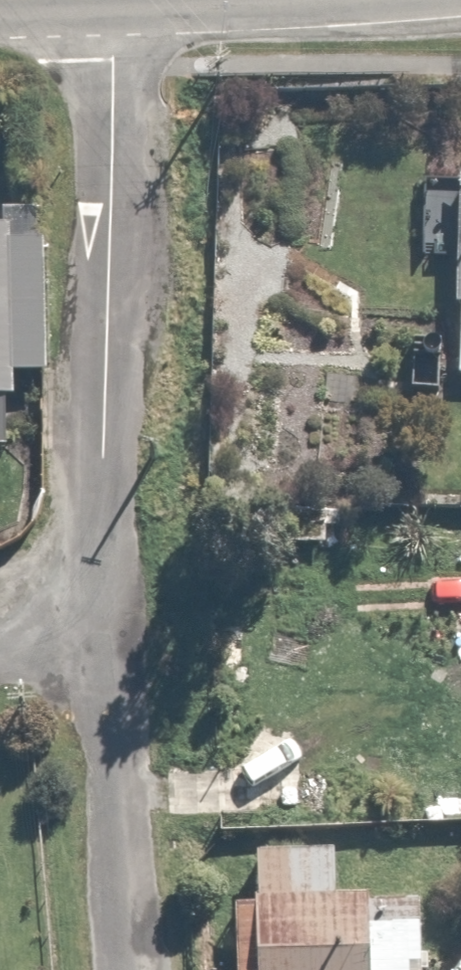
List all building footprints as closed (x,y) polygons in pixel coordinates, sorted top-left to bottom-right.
[(3,445),(2,397),(19,396),(18,377),(52,376),(49,223),(0,224),(0,445),(3,445)] [(258,851),(258,969),(422,969),(422,898),(332,898),(332,851),(258,851)]
